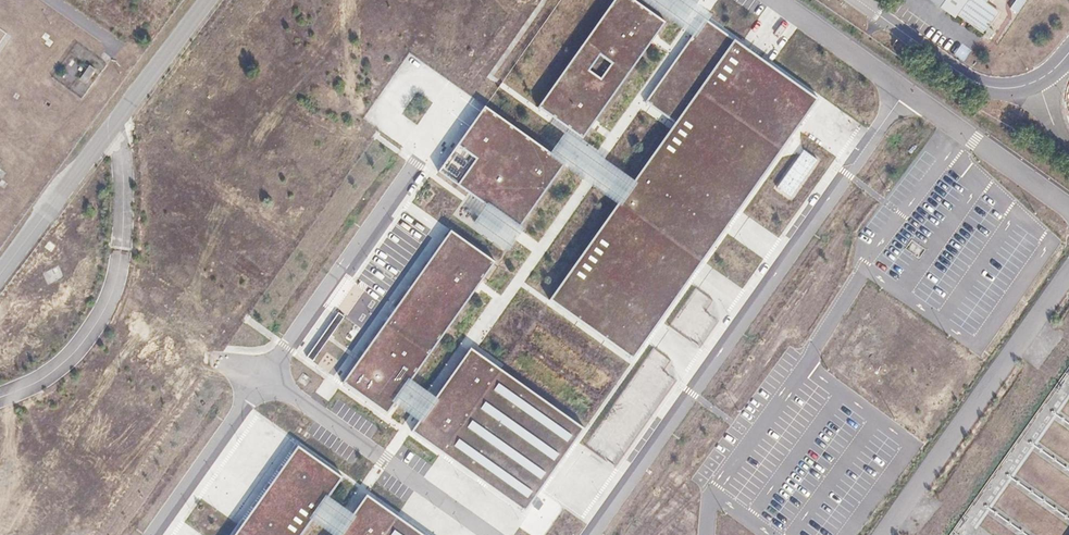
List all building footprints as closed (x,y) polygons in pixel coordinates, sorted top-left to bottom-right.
[(539,107),(581,137),(660,24),(627,0),(612,0),(539,107)] [(955,19),(959,13),(985,33),(1002,10),(989,0),(929,0),(955,19)] [(703,21),(646,104),(674,123),(731,42),(703,21)] [(674,123),(550,301),(632,359),(815,101),(731,42),(674,123)] [(954,55),(963,61),(971,49),(962,43),(954,55)] [(85,84),(94,70),(87,65),(77,79),(85,84)] [(440,171),(518,226),(562,165),(483,108),(440,171)] [(496,262),(450,231),(342,382),(386,415),(496,262)] [(470,349),(412,433),(523,513),(581,430),(470,349)] [(339,477),(295,446),(233,534),(299,534),(339,477)] [(453,518),(415,491),(400,512),(434,534),(441,534),(453,518)] [(364,494),(336,534),(421,534),(364,494)]
